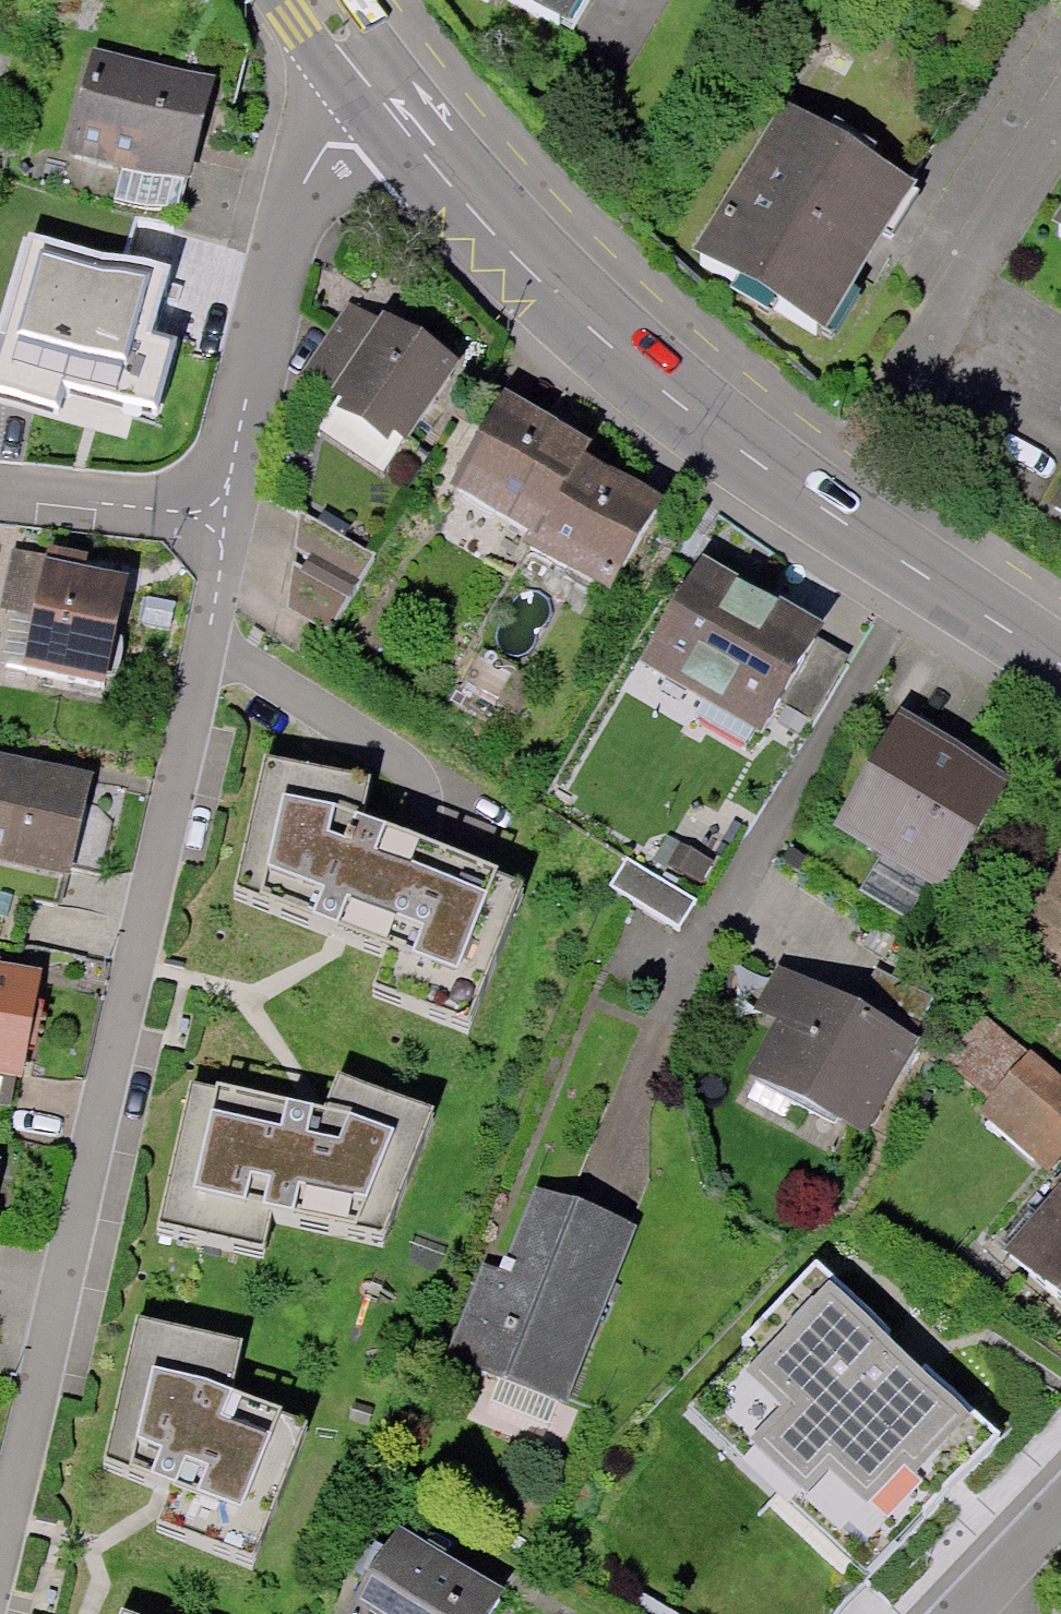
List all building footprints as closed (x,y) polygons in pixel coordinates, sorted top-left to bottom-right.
[(565,41),(587,0),(487,0),(565,41)] [(233,98),(100,62),(75,157),(134,173),(123,212),(198,232),(233,98)] [(771,116),(681,267),(813,345),(903,195),(771,116)] [(442,377),(368,332),(314,420),(388,465),(442,377)] [(576,464),(491,411),(431,505),(589,604),(643,519),(570,473),(576,464)] [(1046,515),(1060,524),(1060,490),(1046,515)] [(368,564),(290,526),(282,617),(321,637),(350,592),(368,564)] [(145,601),(105,593),(108,576),(13,557),(0,622),(20,626),(9,685),(124,708),(145,601)] [(692,576),(630,683),(750,752),(812,645),(692,576)] [(930,900),(994,794),(894,734),(830,840),(930,900)] [(372,779),(265,753),(233,902),(384,959),(371,995),(469,1035),(527,884),(500,871),(363,816),(372,779)] [(0,765),(0,865),(86,883),(107,788),(0,765)] [(691,911),(621,869),(605,896),(675,938),(691,911)] [(959,977),(881,928),(838,996),(916,1045),(959,977)] [(0,964),(0,1111),(27,1116),(66,983),(0,964)] [(739,1081),(855,1145),(907,1051),(791,987),(739,1081)] [(987,1014),(945,1061),(989,1100),(979,1111),(1047,1172),(1060,1156),(1060,1073),(1032,1047),(1028,1051),(987,1014)] [(322,1108),(192,1083),(156,1238),(266,1258),(276,1225),(385,1246),(438,1109),(341,1071),(322,1108)] [(0,1170),(0,1258),(19,1175),(0,1170)] [(1000,1246),(1060,1298),(1060,1175),(1000,1246)] [(447,1357),(568,1405),(635,1237),(527,1194),(494,1276),(482,1271),(447,1357)] [(999,1433),(815,1261),(742,1340),(758,1355),(745,1370),(781,1404),(750,1437),(809,1492),(830,1469),(867,1503),(904,1464),(939,1497),(999,1433)] [(245,1340),(136,1317),(101,1469),(176,1490),(156,1534),(254,1573),(310,1422),(232,1387),(245,1340)] [(393,1548),(349,1613),(492,1613),(393,1548)]
